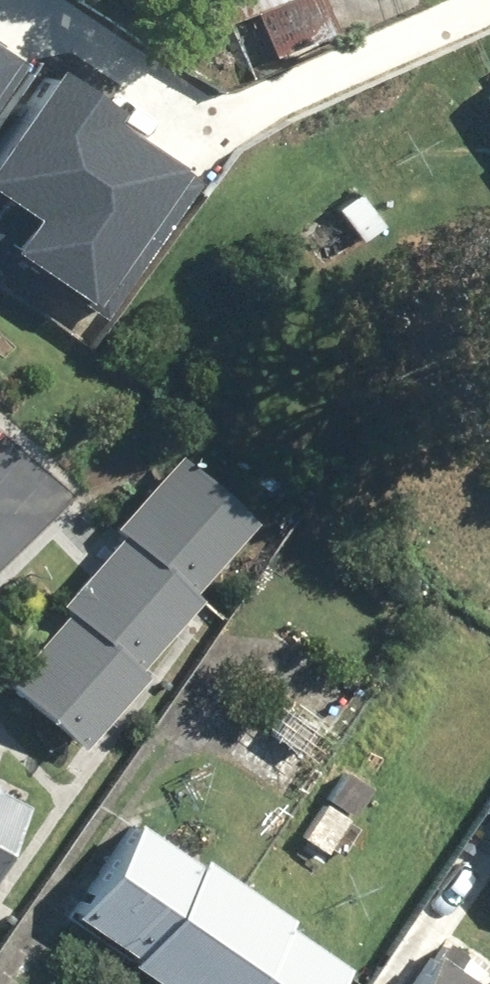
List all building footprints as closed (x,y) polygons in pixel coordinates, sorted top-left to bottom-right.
[(207,30),(276,0),(194,0),(207,30)] [(20,60),(0,47),(0,91),(20,60)] [(70,74),(0,177),(0,192),(47,223),(23,259),(110,317),(210,167),(70,74)] [(351,180),(317,218),(349,247),(383,209),(351,180)] [(167,460),(101,536),(107,542),(47,611),(57,620),(0,686),(0,699),(68,758),(134,683),(126,676),(189,604),(180,597),(242,525),(167,460)] [(319,739),(282,711),(258,743),(295,771),(319,739)] [(319,855),(362,792),(338,775),(295,839),(319,855)] [(16,808),(0,800),(0,841),(16,808)] [(126,830),(56,931),(133,983),(329,983),(335,976),(126,830)] [(412,983),(464,983),(429,960),(412,983)]
